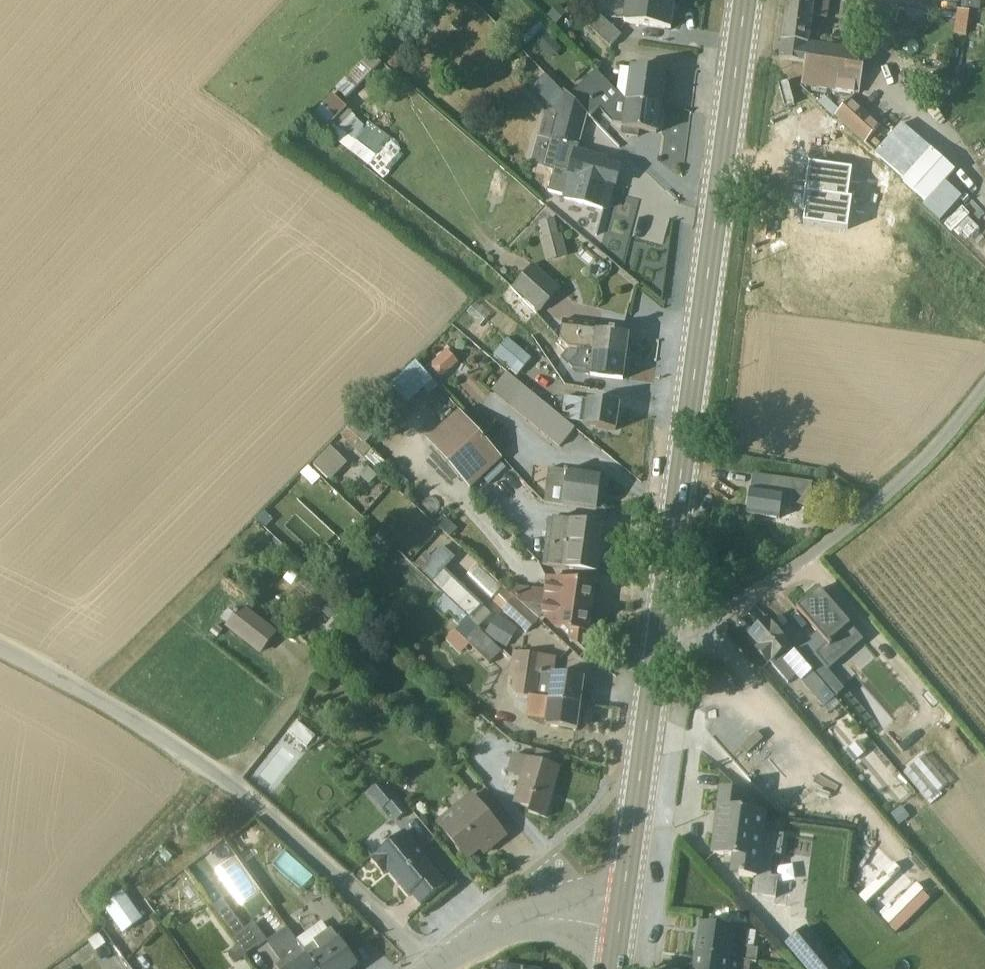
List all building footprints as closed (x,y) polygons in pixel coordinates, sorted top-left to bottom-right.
[(627,4),(674,10),(676,0),(627,0),(627,4)] [(801,0),(788,0),(779,67),(804,71),(801,93),(858,103),(866,58),(809,49),(812,25),(828,26),(831,1),(827,0),(813,0),(813,1),(801,0)] [(626,32),(671,38),(674,10),(627,4),(623,29),(626,32)] [(567,21),(559,14),(548,25),(556,33),(567,21)] [(954,38),(966,40),(970,16),(958,14),(954,38)] [(600,25),(589,36),(611,56),(621,45),(600,25)] [(541,31),(524,47),(529,51),(532,49),(552,68),(562,58),(552,48),(556,44),(547,34),(545,35),(541,31)] [(665,82),(621,76),(617,101),(626,110),(660,115),(665,82)] [(596,78),(569,104),(591,126),(600,117),(612,130),(623,132),(622,143),(638,145),(639,139),(658,141),(660,115),(626,110),(596,78)] [(564,204),(564,208),(608,220),(616,196),(622,175),(608,171),(609,168),(580,158),(588,124),(563,99),(549,154),(558,157),(549,200),(564,204)] [(819,110),(864,152),(880,133),(851,106),(839,118),(824,104),(819,110)] [(332,107),(312,132),(331,147),(351,122),(332,107)] [(686,171),(688,118),(665,118),(663,170),(686,171)] [(955,178),(901,131),(874,161),(903,187),(900,189),(925,211),(923,214),(940,229),(962,205),(945,190),(955,178)] [(365,154),(344,138),(334,151),(355,167),(365,154)] [(507,193),(494,189),(489,202),(503,207),(507,193)] [(561,245),(556,226),(539,230),(544,249),(561,245)] [(538,321),(561,296),(534,271),(512,294),(538,321)] [(495,303),(526,334),(538,321),(508,291),(495,303)] [(597,331),(563,327),(560,346),(570,356),(627,364),(629,342),(596,338),(597,331)] [(531,366),(507,346),(494,361),(518,381),(531,366)] [(627,364),(575,357),(571,380),(624,388),(627,364)] [(427,376),(438,388),(458,370),(448,358),(427,376)] [(416,370),(384,399),(400,416),(408,409),(409,410),(425,395),(430,400),(436,395),(432,390),(434,389),(416,370)] [(575,436),(507,380),(492,397),(560,456),(560,455),(575,436)] [(621,411),(565,403),(562,420),(570,421),(569,428),(583,430),(583,433),(617,438),(617,437),(621,411)] [(364,418),(341,442),(379,478),(386,470),(366,451),(381,435),(364,418)] [(503,466),(459,419),(428,448),(470,495),(503,466)] [(333,452),(314,468),(330,486),(348,470),(333,452)] [(610,483),(549,475),(545,510),(605,519),(606,519),(610,483)] [(753,481),(748,520),(779,525),(781,509),(809,513),(812,489),(753,481)] [(550,524),(549,524),(546,549),(601,556),(604,532),(550,524)] [(543,572),(597,580),(601,556),(546,549),(543,572)] [(478,633),(491,619),(445,575),(455,564),(442,552),(432,563),(426,558),(415,570),(434,588),(433,589),(470,624),(469,625),(478,633)] [(467,580),(492,602),(503,590),(477,568),(467,580)] [(545,596),(513,592),(511,602),(538,627),(543,623),(556,636),(569,639),(568,644),(586,659),(595,592),(547,584),(545,596)] [(863,647),(819,596),(796,615),(827,650),(814,661),(828,677),(863,647)] [(504,597),(493,609),(527,639),(538,627),(504,597)] [(443,600),(431,612),(444,625),(449,620),(461,632),(448,646),(457,655),(465,647),(489,671),(501,658),(478,633),(443,600)] [(242,608),(224,630),(259,659),(277,637),(242,608)] [(517,635),(497,622),(486,640),(506,653),(517,635)] [(795,682),(822,714),(834,704),(768,627),(767,628),(756,637),(756,638),(750,643),(759,654),(756,656),(768,670),(769,669),(786,689),(795,682)] [(819,654),(809,642),(798,651),(808,663),(819,654)] [(556,664),(512,658),(508,683),(513,684),(512,695),(516,703),(581,712),(584,685),(553,680),(556,664)] [(581,712),(529,705),(526,723),(546,726),(545,732),(577,737),(581,712)] [(307,752),(316,741),(298,725),(288,736),(307,752)] [(533,766),(513,759),(507,779),(521,783),(514,809),(530,814),(529,819),(545,824),(560,774),(561,763),(536,756),(533,766)] [(367,801),(383,819),(398,805),(381,787),(367,801)] [(751,903),(775,905),(777,884),(771,884),(773,861),(781,862),(783,842),(766,840),(768,820),(744,817),(746,799),(717,795),(710,862),(732,865),(730,881),(753,884),(751,903)] [(471,799),(435,828),(467,868),(480,858),(484,863),(507,844),(471,799)] [(909,823),(901,812),(890,820),(899,831),(909,823)] [(421,912),(448,890),(406,839),(371,867),(383,881),(388,878),(409,903),(412,901),(421,912)] [(793,859),(784,910),(804,913),(813,862),(793,859)] [(240,909),(260,898),(240,861),(220,872),(240,909)] [(207,862),(192,873),(203,888),(218,876),(207,862)] [(103,912),(123,940),(143,925),(124,897),(103,912)] [(246,961),(267,946),(254,928),(244,935),(238,926),(226,934),(246,961)] [(298,948),(313,968),(355,968),(332,937),(329,939),(322,929),(298,948)] [(695,960),(756,968),(757,955),(746,953),(747,937),(699,930),(695,960)] [(807,932),(785,950),(800,968),(837,968),(807,932)] [(267,948),(281,968),(280,968),(313,968),(287,934),(267,948)] [(695,960),(694,968),(750,968),(695,960)]
